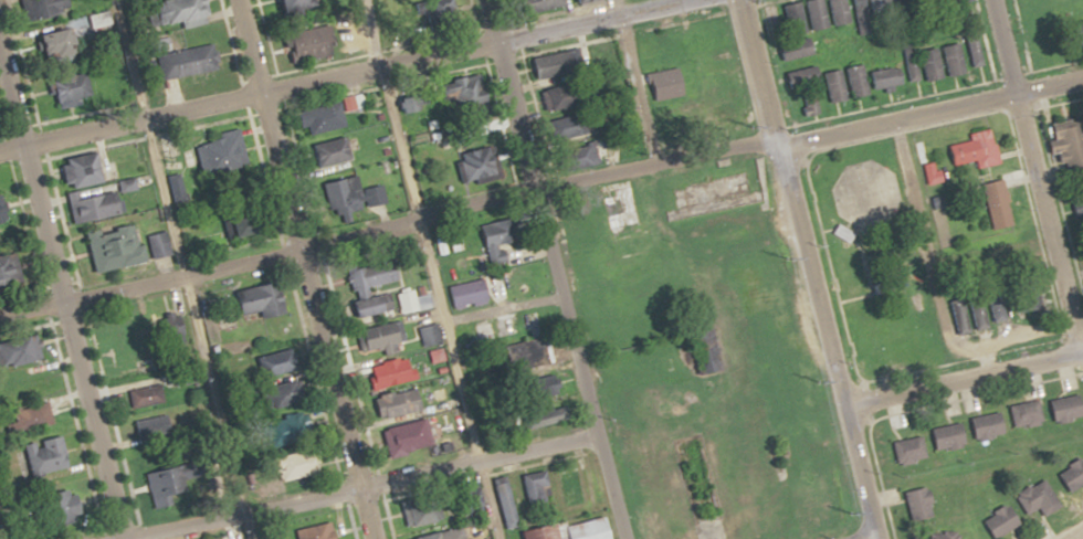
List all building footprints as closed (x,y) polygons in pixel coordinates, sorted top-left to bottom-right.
[(75,12),(73,0),(22,0),(26,21),(75,12)] [(183,21),(184,27),(211,23),(207,0),(160,0),(164,24),(183,21)] [(285,15),(309,15),(309,7),(327,7),(327,0),(285,0),(285,15)] [(527,9),(567,9),(567,0),(527,0),(527,9)] [(818,0),(805,0),(801,1),(807,30),(824,27),(818,0)] [(842,0),(824,0),(829,26),(847,22),(842,0)] [(864,15),(898,14),(897,0),(864,0),(864,15)] [(786,36),(803,32),(795,2),(777,7),(786,36)] [(329,25),(289,35),(297,64),(336,54),(329,25)] [(80,29),(44,32),(46,58),(82,55),(80,29)] [(968,69),(979,66),(971,33),(960,36),(968,69)] [(776,63),(809,54),(804,37),(772,46),(776,63)] [(216,43),(158,55),(164,81),(221,69),(216,43)] [(955,43),(938,46),(943,76),(960,74),(955,43)] [(578,49),(535,57),(539,79),(583,72),(578,49)] [(935,80),(935,49),(918,50),(919,80),(935,80)] [(847,98),(864,94),(858,65),(841,68),(847,98)] [(895,67),(865,72),(868,90),(898,85),(895,67)] [(639,75),(643,96),(671,91),(666,70),(639,75)] [(781,86),(813,85),(812,70),(781,71),(781,86)] [(820,74),(826,103),(843,99),(836,70),(820,74)] [(93,105),(89,76),(56,80),(60,110),(93,105)] [(579,104),(573,82),(540,92),(547,114),(579,104)] [(348,126),(341,100),(299,111),(306,137),(348,126)] [(1082,165),(1082,163),(1074,123),(1048,129),(1055,160),(1068,157),(1070,168),(1082,165)] [(996,164),(988,129),(966,135),(975,169),(996,164)] [(198,148),(207,178),(254,163),(245,134),(198,148)] [(354,166),(348,137),(309,145),(315,173),(354,166)] [(498,172),(483,144),(458,157),(473,186),(498,172)] [(107,183),(102,150),(64,155),(69,188),(107,183)] [(921,164),(923,184),(936,183),(934,163),(921,164)] [(188,199),(180,174),(167,177),(174,203),(188,199)] [(354,208),(348,179),(324,184),(331,213),(354,208)] [(989,231),(1010,227),(1000,180),(979,184),(989,231)] [(642,229),(634,186),(608,191),(616,234),(642,229)] [(118,188),(69,197),(74,224),(123,215),(118,188)] [(234,217),(240,238),(267,231),(261,210),(234,217)] [(89,229),(93,268),(144,262),(140,223),(89,229)] [(848,234),(834,225),(829,232),(843,242),(848,234)] [(491,264),(527,258),(522,229),(487,235),(491,264)] [(153,258),(172,255),(167,232),(149,236),(153,258)] [(21,288),(21,256),(0,256),(0,288),(21,288)] [(391,312),(388,294),(371,298),(368,286),(401,280),(397,262),(351,272),(360,318),(391,312)] [(450,287),(455,308),(491,299),(486,278),(450,287)] [(290,314),(286,283),(241,289),(245,320),(290,314)] [(418,298),(415,289),(396,295),(402,315),(433,306),(430,295),(418,298)] [(964,301),(969,331),(982,329),(976,299),(964,301)] [(965,332),(957,302),(945,305),(953,335),(965,332)] [(399,323),(360,330),(364,352),(386,348),(388,354),(405,351),(399,323)] [(424,348),(443,343),(437,324),(418,329),(424,348)] [(44,361),(40,335),(0,342),(0,369),(44,361)] [(300,368),(295,348),(263,356),(268,376),(300,368)] [(431,351),(433,362),(440,360),(438,350),(431,351)] [(416,379),(410,357),(369,367),(375,390),(416,379)] [(129,406),(164,405),(163,386),(129,388),(129,406)] [(383,419),(423,411),(418,388),(378,396),(383,419)] [(1048,423),(1079,417),(1075,396),(1044,401),(1048,423)] [(55,423),(50,402),(7,412),(12,434),(55,423)] [(1008,427),(1038,424),(1036,402),(1006,405),(1008,427)] [(969,440),(1000,435),(996,413),(965,419),(969,440)] [(144,420),(145,435),(165,433),(164,419),(144,420)] [(926,429),(930,451),(960,446),(956,424),(926,429)] [(887,445),(896,467),(923,456),(915,435),(887,445)] [(42,443),(49,471),(69,467),(62,439),(42,443)] [(1080,460),(1049,474),(1059,495),(1082,484),(1082,466),(1080,460)] [(154,508),(174,504),(173,495),(190,492),(188,481),(197,479),(194,466),(148,475),(154,508)] [(1019,515),(1037,510),(1038,515),(1052,511),(1044,482),(1012,491),(1019,515)] [(930,516),(921,487),(899,494),(908,523),(930,516)] [(63,493),(71,521),(81,518),(74,490),(63,493)] [(439,496),(405,500),(408,527),(443,522),(439,496)] [(988,538),(993,538),(1015,524),(1002,505),(977,522),(988,538)] [(611,518),(570,522),(571,538),(613,538),(611,518)] [(331,521),(293,531),(295,538),(336,538),(331,521)] [(562,528),(510,538),(565,538),(562,528)] [(443,530),(417,538),(446,538),(443,530)]
